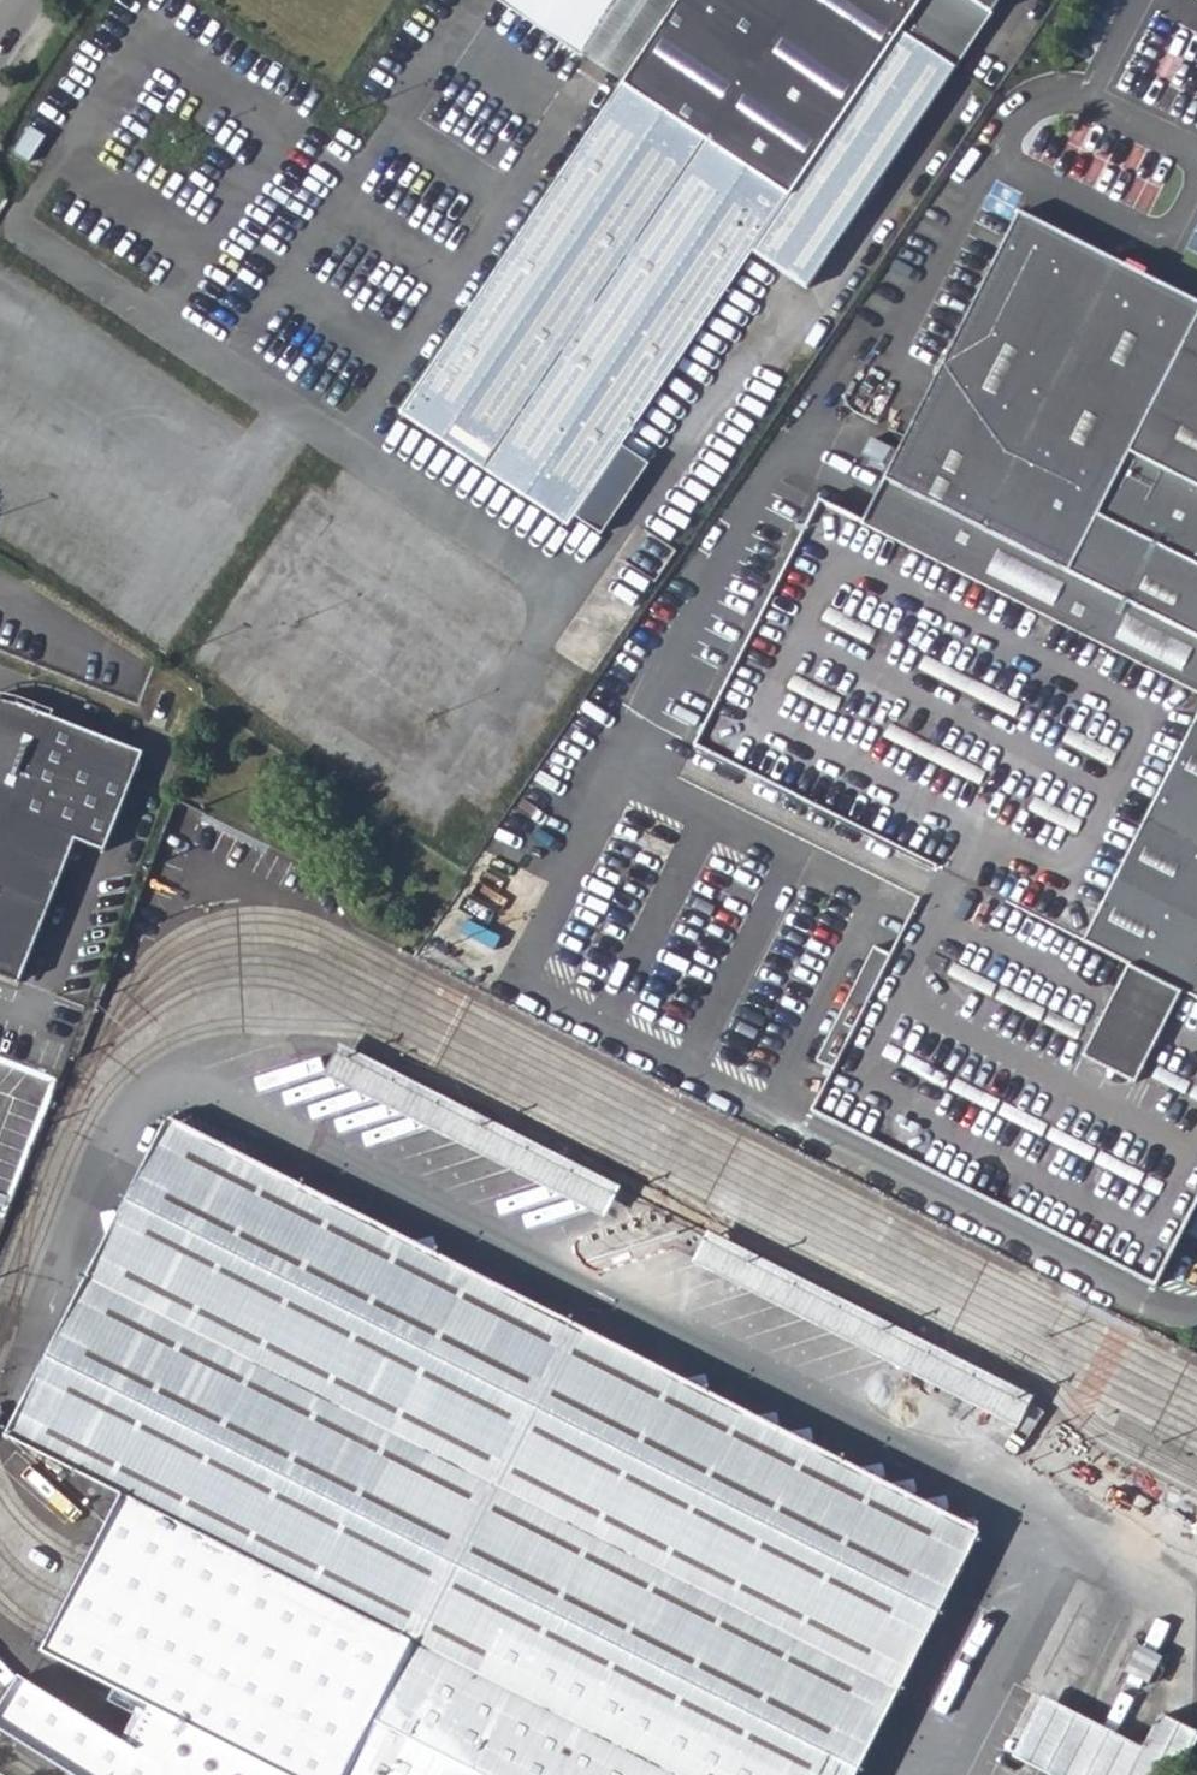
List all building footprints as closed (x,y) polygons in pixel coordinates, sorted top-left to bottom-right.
[(606,108),(394,402),(527,497),(564,524),(613,457),(648,409),(678,367),(754,262),(799,294),(930,113),(832,44),(864,0),(684,0),(606,108)] [(472,19),(606,108),(684,0),(485,0),(472,19)] [(958,0),(864,0),(832,44),(930,113),(985,19),(958,0)] [(985,19),(999,0),(958,0),(985,19)] [(27,122),(6,151),(24,165),(44,135),(27,122)] [(1196,1197),(1196,300),(1019,209),(860,521),(819,500),(697,741),(922,858),(907,887),(922,895),(893,953),(876,944),(818,1058),(834,1067),(813,1109),(1155,1280),(1196,1197)] [(708,502),(749,438),(720,420),(679,484),(708,502)] [(146,751),(19,703),(14,702),(6,702),(0,702),(0,972),(24,981),(78,839),(108,850),(146,751)] [(343,1042),(327,1073),(1020,1427),(1036,1395),(343,1042)] [(124,1491),(544,1704),(559,1677),(752,1774),(854,1774),(912,1661),(907,1665),(900,1667),(893,1667),(887,1664),(859,1609),(867,1594),(915,1621),(920,1628),(921,1636),(921,1644),(958,1570),(952,1579),(938,1587),(932,1586),(886,1563),(895,1544),(954,1541),(959,1546),(962,1554),(962,1561),(976,1534),(167,1122),(10,1432),(124,1491)] [(43,1646),(141,1697),(290,1774),(752,1774),(559,1677),(544,1704),(124,1491),(88,1560),(70,1595),(53,1628),(43,1646)] [(958,1570),(962,1561),(962,1554),(959,1546),(954,1541),(895,1544),(886,1563),(932,1586),(938,1587),(952,1579),(958,1570)] [(907,1665),(912,1661),(921,1644),(921,1636),(920,1628),(915,1621),(867,1594),(859,1609),(887,1664),(893,1667),(900,1667),(907,1665)] [(0,1710),(0,1727),(77,1774),(178,1774),(120,1739),(21,1677),(6,1700),(0,1710)] [(141,1697),(120,1739),(178,1774),(290,1774),(141,1697)] [(1131,1774),(1173,1774),(1196,1729),(1196,1728),(1165,1711),(1131,1774)]
